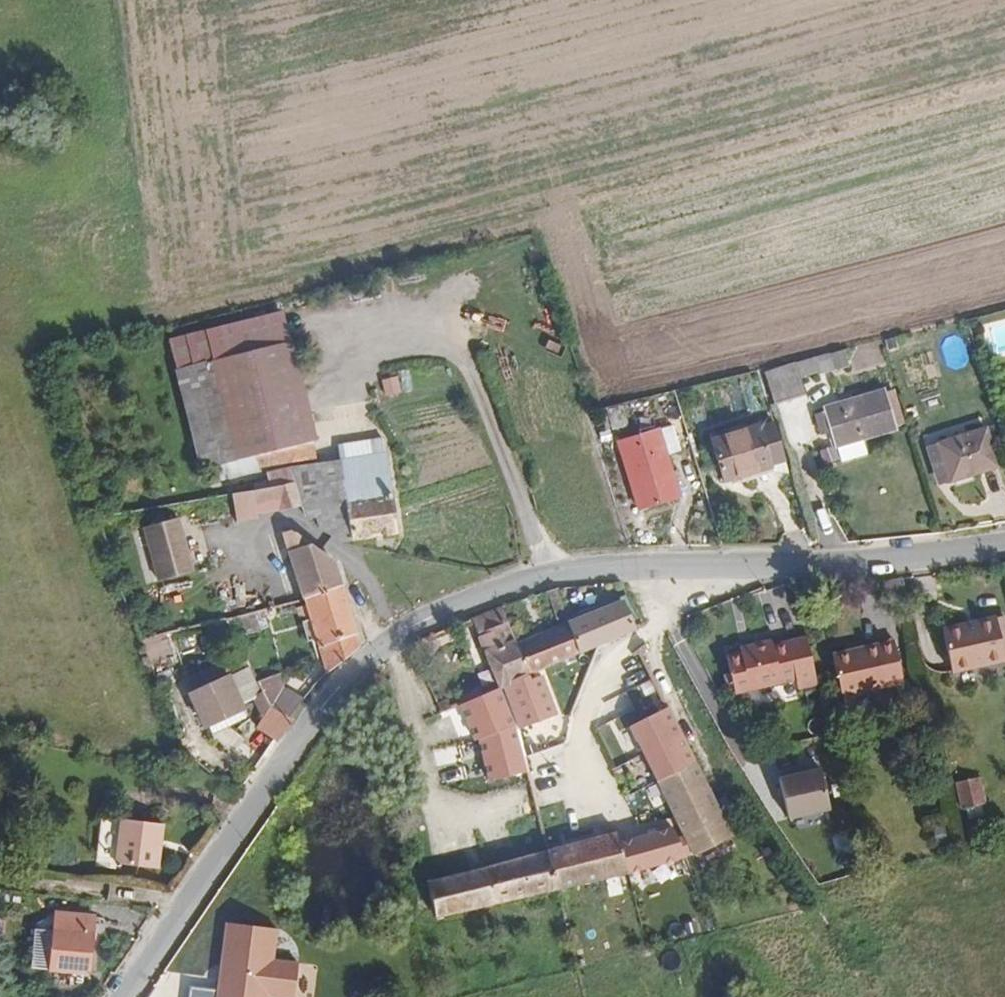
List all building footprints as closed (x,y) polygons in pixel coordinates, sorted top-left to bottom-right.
[(176,344),(180,359),(204,355),(298,334),(292,318),(265,323),(211,335),(205,337),(176,344)] [(201,460),(211,457),(256,448),(317,435),(319,435),(298,334),(204,355),(180,359),(201,460)] [(830,359),(834,376),(868,369),(865,351),(830,359)] [(830,359),(770,374),(778,408),(815,399),(812,385),(835,379),(834,376),(830,359)] [(902,398),(825,413),(829,433),(843,430),(847,462),(877,457),(874,439),(909,434),(902,398)] [(734,476),(790,458),(778,425),(767,429),(761,411),(715,427),(734,476)] [(623,416),(610,420),(615,440),(629,436),(623,416)] [(966,478),(1004,466),(1004,452),(993,419),(938,438),(951,474),(962,469),(966,478)] [(665,429),(673,450),(684,447),(675,425),(665,429)] [(688,492),(673,450),(665,429),(664,427),(621,443),(644,509),(688,492)] [(256,448),(211,457),(215,472),(260,464),(258,460),(318,453),(317,435),(256,448)] [(324,528),(344,540),(401,533),(388,437),(343,442),(343,458),(301,463),(270,468),(273,483),(297,480),(301,501),(303,512),(314,507),(317,520),(320,525),(324,528)] [(953,482),(966,478),(962,469),(951,474),(953,482)] [(297,480),(273,483),(258,486),(262,508),(301,501),(297,480)] [(198,512),(184,514),(190,550),(204,548),(198,512)] [(178,517),(147,526),(165,591),(197,582),(178,517)] [(298,593),(342,581),(329,538),(296,525),(279,528),(298,593)] [(342,651),(359,638),(342,581),(298,593),(317,655),(321,669),(331,659),(342,651)] [(583,656),(636,636),(640,635),(625,605),(569,626),(583,656)] [(500,688),(531,676),(518,645),(504,612),(473,623),(500,688)] [(224,615),(212,619),(230,656),(178,680),(184,692),(185,693),(205,683),(246,662),(224,615)] [(993,623),(944,634),(954,676),(1003,665),(993,623)] [(541,673),(583,656),(569,626),(518,645),(531,676),(541,673)] [(755,654),(732,659),(739,693),(804,680),(806,691),(820,688),(811,643),(778,650),(777,643),(754,647),(755,654)] [(894,645),(835,658),(844,700),(903,687),(894,645)] [(185,693),(183,693),(199,725),(202,724),(235,708),(234,704),(247,697),(252,704),(253,710),(256,706),(239,681),(254,676),(246,662),(205,683),(185,693)] [(278,689),(270,670),(254,676),(269,707),(285,720),(297,704),(278,689)] [(564,731),(541,673),(531,676),(500,688),(516,728),(523,747),(535,743),(564,731)] [(273,739),(285,720),(269,707),(254,676),(239,681),(256,706),(253,710),(259,714),(252,725),(267,735),(273,739)] [(667,699),(659,683),(646,688),(653,705),(667,699)] [(516,728),(500,688),(461,703),(466,718),(476,742),(516,728)] [(461,703),(440,711),(446,726),(466,718),(461,703)] [(693,752),(678,722),(643,740),(657,769),(693,752)] [(202,724),(199,725),(186,731),(195,749),(211,741),(202,724)] [(266,736),(271,740),(273,739),(267,735),(252,725),(251,727),(253,729),(252,731),(264,738),(266,736)] [(537,751),(535,743),(523,747),(525,755),(537,751)] [(693,752),(657,769),(664,784),(661,786),(697,860),(736,840),(693,752)] [(787,818),(832,811),(824,766),(780,773),(787,818)] [(978,781),(954,784),(957,812),(982,809),(978,781)] [(161,823),(100,814),(93,859),(155,867),(161,823)] [(847,824),(833,826),(840,851),(853,849),(847,824)] [(952,825),(941,827),(944,840),(955,838),(952,825)] [(568,892),(688,862),(674,831),(621,844),(619,837),(550,855),(560,894),(568,892)] [(441,920),(560,894),(550,855),(432,886),(441,920)] [(52,906),(33,917),(27,967),(86,971),(92,910),(52,906)] [(275,960),(279,929),(225,922),(217,991),(216,996),(296,996),(300,963),(275,960)] [(217,991),(189,988),(188,996),(216,996),(217,991)]
